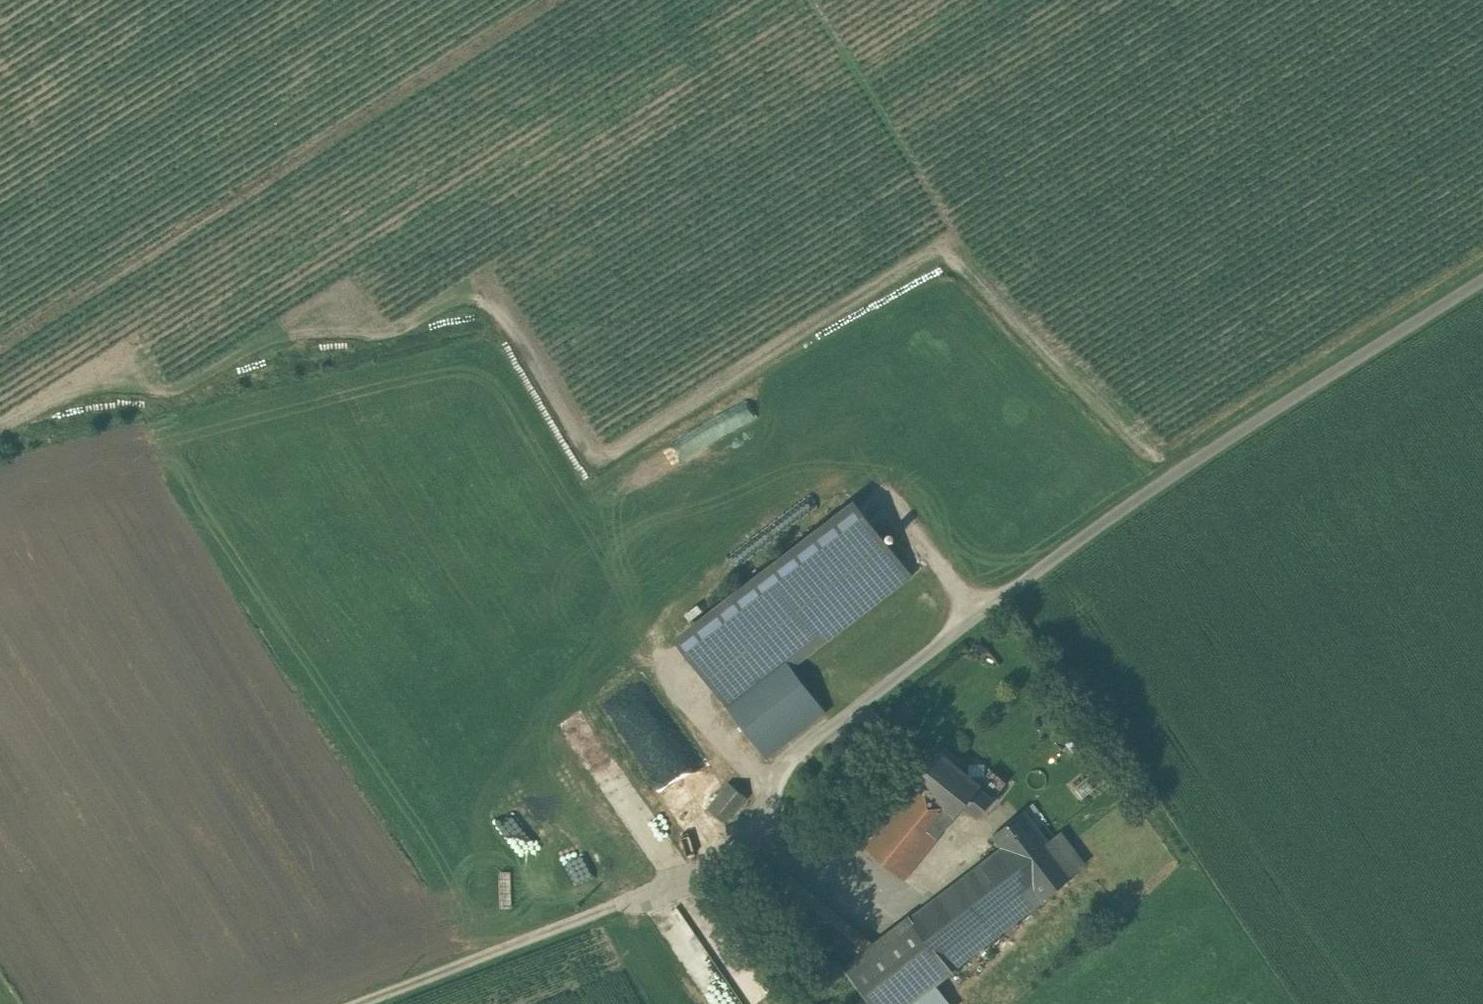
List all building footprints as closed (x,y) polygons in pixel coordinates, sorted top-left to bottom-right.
[(854,504),(679,638),(766,751),(823,708),(791,667),(910,576),(854,504)] [(914,783),(954,815),(979,784),(940,752),(914,783)] [(729,782),(708,809),(725,822),(746,796),(729,782)] [(903,878),(954,815),(914,783),(863,845),(903,878)] [(1024,809),(992,833),(1002,846),(1042,898),(1074,874),(1024,809)] [(1042,898),(1002,846),(910,917),(950,969),(1042,898)] [(833,947),(851,926),(777,866),(760,887),(833,947)] [(845,967),(874,1003),(905,1003),(950,969),(910,917),(874,945),(851,962),(845,967)] [(863,937),(851,926),(833,947),(846,958),(863,937)] [(863,937),(846,958),(851,962),(874,945),(863,937)]
